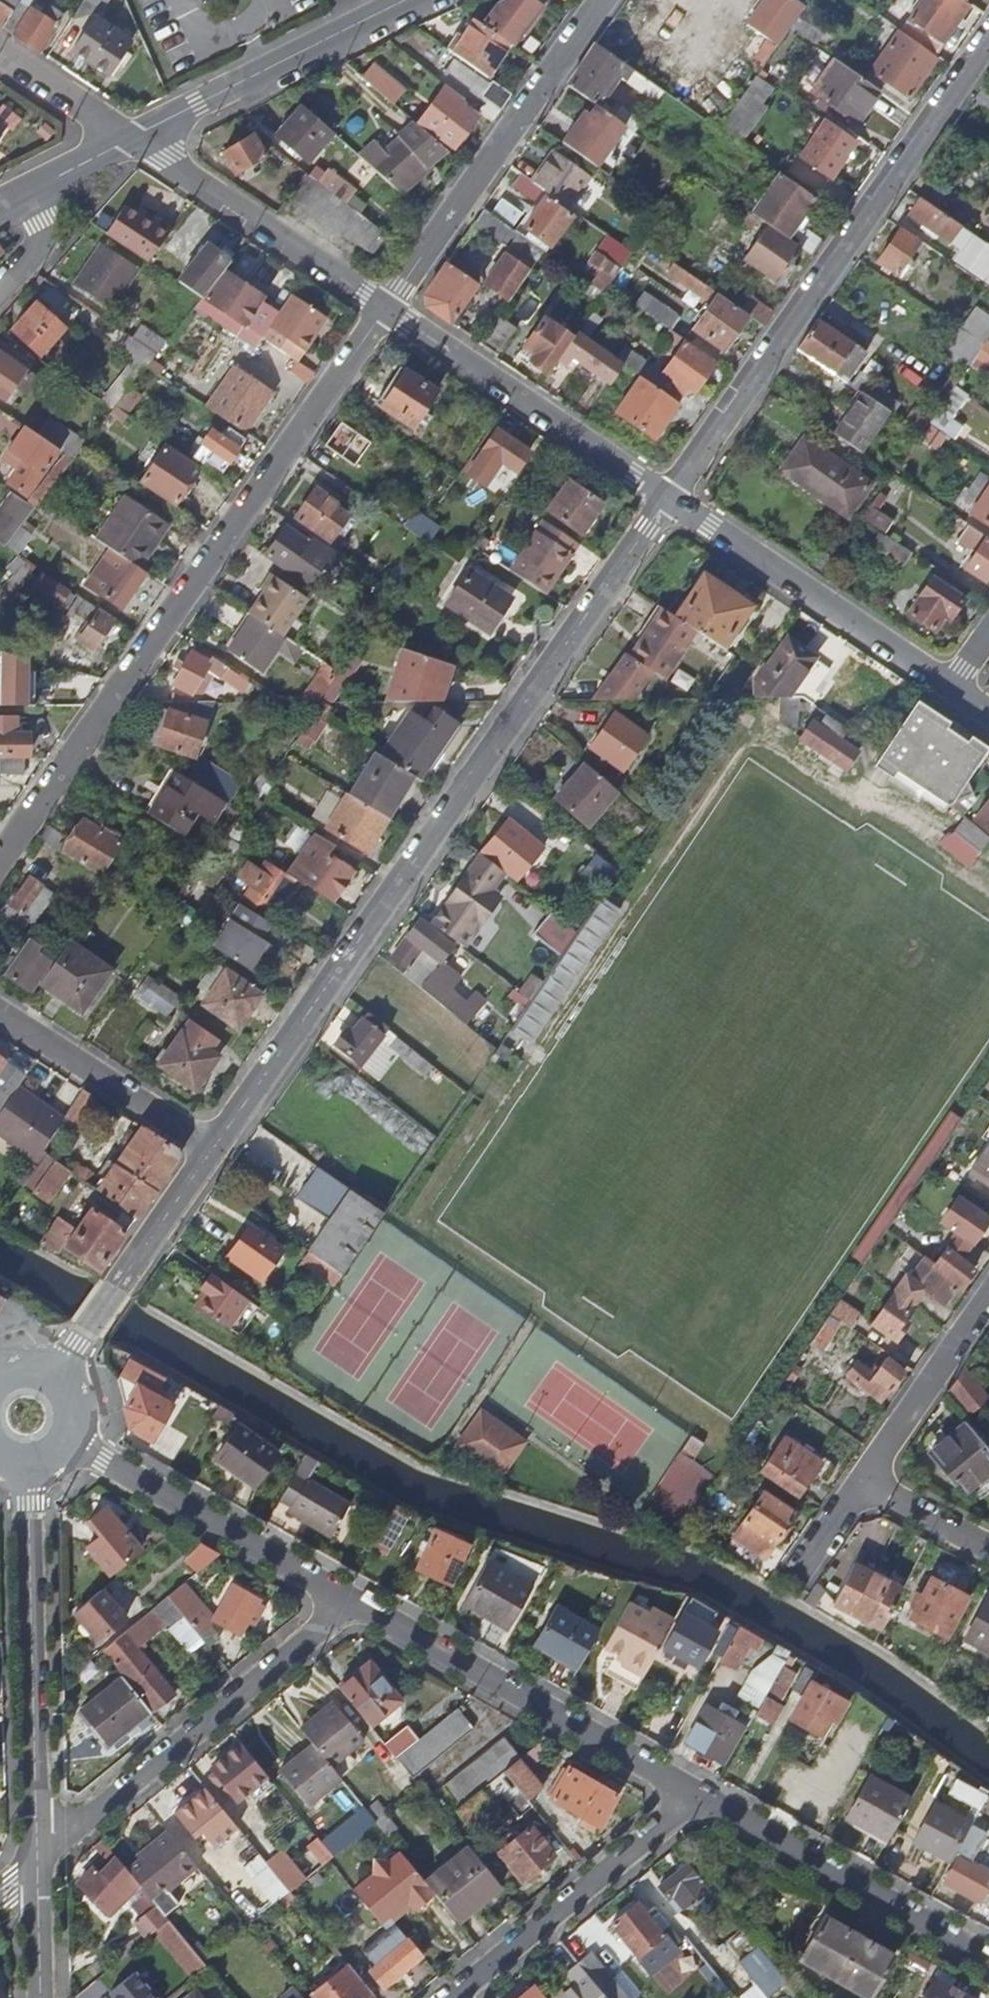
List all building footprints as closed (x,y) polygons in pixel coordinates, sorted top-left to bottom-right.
[(3,29),(22,0),(0,0),(0,27),(3,29)] [(13,35),(34,9),(39,0),(22,0),(3,29),(13,35)] [(72,17),(98,14),(107,0),(83,0),(72,17)] [(512,46),(541,4),(535,0),(500,0),(496,2),(481,24),(510,44),(512,46)] [(805,7),(795,0),(764,0),(747,24),(769,40),(757,57),(766,63),(777,47),(789,30),(791,28),(803,10),(805,7)] [(910,20),(943,44),(956,25),(962,28),(966,22),(961,19),(970,6),(960,0),(923,0),(910,20)] [(13,35),(40,53),(63,15),(50,7),(44,16),(34,9),(13,35)] [(803,10),(791,28),(806,37),(818,20),(803,10)] [(73,52),(109,75),(130,41),(95,18),(73,52)] [(452,53),(488,78),(510,44),(481,24),(474,19),(452,53)] [(902,32),(935,55),(943,44),(910,20),(901,31),(902,32)] [(937,57),(935,55),(902,32),(872,73),(908,100),(937,57)] [(596,43),(568,85),(586,98),(596,104),(604,110),(626,78),(632,68),(596,43)] [(500,110),(511,94),(492,81),(489,84),(454,60),(446,72),(446,73),(481,98),(482,97),(489,102),(500,110)] [(879,91),(834,61),(812,94),(856,124),(879,91)] [(360,76),(394,104),(404,92),(371,64),(360,76)] [(659,101),(666,92),(632,68),(626,78),(659,101)] [(761,69),(733,109),(749,120),(772,88),(763,80),(767,73),(761,69)] [(418,125),(435,140),(438,136),(454,148),(481,111),(446,84),(418,125)] [(493,120),(500,110),(489,102),(481,111),(493,120)] [(606,151),(625,125),(617,119),(604,110),(596,104),(589,115),(585,112),(564,142),(592,163),(603,148),(606,151)] [(333,133),(302,106),(277,135),(308,162),(333,133)] [(625,125),(635,132),(643,121),(624,109),(617,119),(625,125)] [(733,109),(719,129),(741,145),(754,124),(749,120),(733,109)] [(844,127),(838,122),(834,128),(823,121),(799,158),(830,179),(852,148),(868,158),(871,153),(841,133),(841,132),(844,127)] [(418,125),(414,122),(399,135),(405,143),(388,157),(377,144),(368,151),(402,191),(427,169),(425,166),(446,149),(435,140),(418,125)] [(223,152),(236,173),(266,155),(253,134),(223,152)] [(532,182),(548,193),(561,203),(584,170),(555,149),(532,182)] [(785,176),(814,196),(820,188),(791,168),(785,176)] [(753,213),(760,219),(768,224),(789,238),(797,226),(801,229),(810,216),(807,213),(817,198),(814,196),(785,176),(779,172),(777,171),(772,178),(776,181),(753,213)] [(380,229),(316,180),(300,202),(337,231),(366,247),(380,229)] [(527,238),(544,251),(546,252),(572,215),(564,209),(566,206),(561,203),(548,193),(524,227),(531,233),(527,238)] [(959,224),(920,198),(910,214),(949,240),(959,224)] [(502,199),(492,212),(513,227),(522,213),(502,199)] [(753,213),(741,205),(737,212),(740,215),(739,218),(753,228),(760,219),(753,213)] [(124,206),(106,233),(148,260),(172,229),(158,220),(155,226),(124,206)] [(483,210),(471,228),(506,252),(519,233),(510,226),(486,209),(483,208),(483,210)] [(789,238),(768,224),(744,260),(778,283),(802,248),(789,238)] [(959,224),(949,240),(943,249),(988,281),(988,244),(959,224)] [(900,229),(878,262),(897,274),(905,263),(911,267),(926,246),(900,229)] [(605,293),(609,287),(633,254),(633,253),(601,230),(589,247),(605,258),(588,282),(605,293)] [(544,251),(527,238),(520,234),(519,233),(506,252),(487,279),(488,286),(507,300),(544,251)] [(658,251),(642,240),(636,249),(639,251),(651,260),(658,251)] [(73,283),(109,306),(135,265),(99,242),(73,283)] [(178,280),(200,294),(233,255),(226,249),(223,252),(219,249),(216,252),(207,244),(178,280)] [(633,254),(609,287),(613,290),(639,251),(636,249),(633,253),(633,254)] [(719,294),(658,251),(651,260),(712,303),(719,294)] [(473,290),(472,282),(475,277),(468,273),(464,277),(457,273),(461,267),(450,259),(425,295),(427,307),(450,323),(455,316),(473,290)] [(601,299),(605,293),(588,282),(575,273),(571,279),(601,299)] [(257,344),(261,338),(275,317),(255,302),(253,303),(219,275),(203,295),(202,296),(234,322),(235,324),(255,340),(257,344)] [(749,315),(742,310),(719,294),(712,303),(694,330),(725,351),(749,315)] [(261,338),(291,358),(297,348),(303,349),(324,316),(290,295),(275,317),(261,338)] [(765,326),(773,314),(750,297),(742,310),(749,315),(765,326)] [(645,312),(670,329),(679,316),(653,299),(645,312)] [(14,328),(42,353),(67,325),(39,300),(14,328)] [(988,337),(988,317),(975,308),(962,328),(985,343),(987,340),(988,337)] [(577,333),(586,339),(600,318),(592,312),(577,333)] [(479,343),(497,355),(515,327),(496,315),(479,343)] [(457,328),(462,321),(455,316),(450,323),(457,328)] [(549,374),(559,359),(561,356),(573,338),(544,318),(520,354),(549,374)] [(127,333),(157,354),(166,342),(135,320),(127,333)] [(816,323),(798,349),(846,381),(866,353),(818,321),(816,323)] [(982,347),(985,343),(962,328),(961,330),(947,349),(970,364),(977,354),(982,347)] [(687,341),(670,329),(666,336),(682,347),(685,342),(687,341)] [(606,353),(586,339),(577,333),(573,338),(561,356),(559,359),(567,364),(572,358),(593,372),(606,353)] [(977,354),(988,362),(988,342),(987,340),(985,343),(982,347),(977,354)] [(715,363),(685,342),(682,347),(664,372),(675,380),(672,386),(685,395),(689,390),(695,394),(715,363)] [(623,365),(637,375),(646,361),(625,347),(616,360),(623,365)] [(6,400),(26,368),(0,351),(0,396),(6,400)] [(611,383),(623,365),(616,360),(606,353),(593,372),(611,383)] [(152,360),(147,367),(160,376),(165,368),(152,360)] [(208,408),(246,434),(274,391),(237,367),(208,408)] [(308,383),(315,374),(304,367),(298,376),(308,383)] [(377,399),(414,424),(439,389),(408,367),(394,387),(389,384),(377,399)] [(680,404),(640,377),(617,412),(656,439),(680,404)] [(890,411),(894,413),(899,405),(857,378),(852,385),(862,392),(890,411)] [(948,395),(955,385),(958,381),(952,378),(943,391),(948,395)] [(948,395),(931,420),(929,422),(941,431),(944,433),(953,439),(962,426),(950,418),(966,394),(955,385),(948,395)] [(890,411),(862,392),(833,434),(839,437),(861,452),(890,411)] [(116,406),(115,408),(110,414),(124,423),(130,415),(116,406)] [(929,422),(931,420),(913,408),(905,421),(922,432),(929,422)] [(60,449),(75,458),(80,452),(67,445),(73,435),(47,418),(36,434),(60,449)] [(325,445),(355,465),(371,443),(341,422),(325,445)] [(929,422),(922,432),(923,434),(935,441),(941,431),(929,422)] [(191,456),(203,464),(205,461),(223,472),(244,439),(225,425),(219,434),(209,428),(191,456)] [(36,434),(26,427),(10,452),(25,463),(11,485),(30,497),(60,449),(36,434)] [(483,450),(516,472),(530,452),(497,429),(483,450)] [(839,437),(833,434),(831,434),(827,441),(834,444),(839,437)] [(830,498),(852,512),(871,483),(804,438),(782,471),(826,501),(830,498)] [(141,483),(177,508),(201,471),(166,447),(141,483)] [(28,501),(38,508),(42,502),(71,464),(62,458),(28,501)] [(468,462),(461,473),(478,483),(484,473),(468,462)] [(893,474),(902,480),(908,472),(899,465),(893,474)] [(549,512),(582,534),(603,504),(569,481),(549,512)] [(988,525),(988,487),(971,513),(988,525)] [(336,533),(356,546),(368,529),(336,506),(337,503),(317,488),(296,517),(330,540),(336,533)] [(862,517),(885,534),(893,521),(877,510),(877,509),(885,495),(880,492),(862,517)] [(28,501),(16,493),(0,513),(0,541),(8,547),(38,508),(28,501)] [(112,549),(135,564),(152,539),(156,541),(166,526),(126,498),(97,539),(112,549)] [(967,523),(962,531),(982,545),(965,568),(984,581),(988,574),(988,538),(967,523)] [(266,556),(307,585),(317,570),(300,557),(310,543),(286,527),(266,556)] [(510,570),(546,594),(572,554),(537,531),(510,570)] [(912,553),(886,535),(877,549),(903,565),(912,553)] [(340,555),(314,537),(310,543),(300,557),(317,570),(325,575),(340,555)] [(147,572),(135,564),(112,549),(87,586),(123,609),(147,572)] [(449,601),(489,629),(510,598),(470,570),(449,601)] [(969,590),(937,570),(908,613),(934,631),(946,615),(951,617),(969,590)] [(42,573),(26,597),(38,605),(45,594),(90,625),(78,642),(93,651),(112,622),(113,620),(42,573)] [(285,637),(293,642),(305,624),(295,616),(308,597),(276,574),(250,613),(252,614),(285,637)] [(692,627),(699,632),(727,590),(703,574),(676,616),(692,627)] [(727,590),(699,632),(722,647),(750,605),(727,590)] [(692,627),(676,616),(661,606),(628,654),(660,674),(692,627)] [(285,637),(252,614),(229,649),(228,652),(260,673),(285,637)] [(789,697),(817,657),(818,655),(806,647),(805,649),(788,638),(767,666),(764,665),(754,680),(754,697),(789,697)] [(249,682),(196,645),(170,683),(188,696),(203,673),(238,697),(249,682)] [(339,673),(346,662),(321,647),(315,657),(339,673)] [(386,702),(442,702),(452,667),(403,651),(386,702)] [(628,654),(624,651),(610,673),(613,676),(600,696),(645,697),(645,690),(652,669),(628,654)] [(0,685),(0,704),(28,704),(28,660),(0,654),(0,685)] [(917,700),(882,753),(900,767),(947,805),(972,793),(966,780),(988,748),(917,700)] [(153,743),(196,756),(206,722),(163,708),(153,743)] [(649,736),(616,713),(592,747),(624,771),(649,736)] [(382,757),(414,776),(419,779),(456,725),(440,714),(432,727),(413,714),(382,757)] [(313,715),(295,741),(308,749),(326,723),(313,715)] [(26,757),(26,734),(13,734),(13,718),(0,718),(0,757),(26,757)] [(858,750),(813,721),(801,739),(845,769),(858,750)] [(900,767),(882,753),(874,765),(892,777),(900,767)] [(382,757),(378,754),(351,796),(387,818),(414,776),(382,757)] [(0,759),(0,774),(24,775),(25,759),(0,759)] [(189,779),(211,792),(222,773),(204,762),(197,773),(194,771),(189,779)] [(617,789),(586,762),(556,797),(587,823),(617,789)] [(150,814),(185,836),(198,814),(213,823),(225,804),(209,794),(211,792),(189,779),(176,771),(150,814)] [(389,819),(387,818),(351,796),(348,794),(326,829),(368,854),(389,819)] [(988,838),(988,798),(969,823),(988,838)] [(86,814),(71,840),(64,851),(101,874),(123,837),(86,814)] [(501,869),(503,871),(520,852),(515,847),(526,833),(508,818),(481,852),(501,869)] [(964,819),(956,829),(981,849),(988,839),(988,838),(969,823),(964,819)] [(48,825),(39,839),(63,854),(64,851),(71,840),(48,825)] [(288,874),(296,879),(304,883),(306,883),(333,901),(353,872),(326,854),(333,844),(316,833),(288,874)] [(481,852),(461,880),(466,884),(472,875),(493,889),(505,872),(503,871),(501,869),(481,852)] [(288,874),(267,861),(260,872),(247,864),(240,878),(253,886),(245,900),(258,908),(261,903),(276,912),(296,879),(288,874)] [(466,884),(461,880),(431,923),(460,945),(464,948),(487,916),(483,913),(497,892),(493,889),(472,875),(466,884)] [(9,907),(23,915),(40,886),(26,877),(9,907)] [(29,919),(34,922),(51,893),(40,886),(23,915),(29,919)] [(598,901),(577,931),(563,952),(562,953),(530,999),(513,1025),(533,1038),(617,914),(598,901)] [(9,907),(6,905),(0,916),(0,922),(20,934),(29,919),(23,915),(9,907)] [(215,948),(248,970),(275,926),(241,905),(215,948)] [(577,931),(551,910),(536,934),(562,953),(563,952),(577,931)] [(390,955),(405,967),(421,947),(439,960),(452,943),(419,917),(390,955)] [(68,942),(40,982),(81,1011),(110,970),(71,942),(68,942)] [(8,974),(30,990),(50,961),(29,946),(8,974)] [(421,989),(441,1005),(458,983),(439,968),(421,989)] [(204,1004),(239,1028),(261,995),(226,971),(204,1004)] [(146,990),(172,1009),(178,1000),(153,981),(146,990)] [(172,1009),(146,990),(140,999),(166,1017),(172,1009)] [(387,1028),(378,1021),(367,1012),(349,1034),(344,1030),(333,1043),(359,1064),(387,1028)] [(212,1037),(189,1021),(181,1032),(204,1048),(212,1037)] [(218,1057),(204,1048),(181,1032),(158,1065),(196,1090),(218,1057)] [(432,1065),(396,1036),(390,1045),(425,1074),(432,1065)] [(26,1075),(5,1060),(0,1067),(0,1111),(18,1086),(26,1075)] [(44,1150),(64,1118),(18,1086),(0,1111),(0,1135),(37,1160),(44,1150)] [(101,1100),(82,1088),(64,1118),(44,1150),(58,1158),(62,1153),(73,1136),(77,1138),(101,1100)] [(144,1128),(142,1126),(138,1134),(131,1129),(124,1140),(130,1144),(117,1166),(155,1192),(179,1157),(176,1148),(144,1128)] [(974,1167),(988,1177),(988,1145),(974,1167)] [(44,1150),(37,1160),(24,1182),(53,1200),(73,1167),(58,1158),(44,1150)] [(58,1158),(73,1167),(93,1180),(99,1171),(74,1155),(71,1159),(62,1153),(58,1158)] [(140,1213),(155,1192),(117,1166),(101,1191),(137,1218),(140,1213)] [(352,1189),(318,1166),(296,1196),(330,1220),(352,1189)] [(384,1212),(352,1189),(330,1220),(310,1251),(342,1275),(384,1212)] [(960,1287),(974,1269),(962,1261),(965,1256),(963,1255),(971,1243),(978,1233),(988,1218),(958,1197),(948,1212),(941,1222),(956,1232),(944,1248),(945,1248),(933,1265),(923,1258),(908,1279),(918,1286),(917,1287),(922,1290),(942,1305),(957,1285),(960,1287)] [(99,1269),(126,1233),(90,1208),(76,1229),(64,1246),(99,1270),(99,1269)] [(48,1235),(64,1246),(76,1229),(59,1218),(48,1235)] [(281,1248),(249,1226),(228,1255),(262,1278),(281,1248)] [(335,1285),(342,1275),(310,1251),(309,1252),(302,1261),(335,1285)] [(229,1328),(249,1300),(213,1274),(202,1290),(204,1292),(193,1307),(229,1328)] [(917,1287),(904,1277),(871,1322),(894,1339),(907,1322),(902,1319),(922,1290),(917,1287)] [(842,1319),(852,1325),(862,1309),(841,1297),(817,1338),(827,1344),(842,1319)] [(118,1380),(129,1427),(152,1440),(173,1404),(157,1395),(165,1379),(121,1354),(116,1364),(124,1368),(118,1380)] [(874,1374),(857,1362),(847,1376),(881,1401),(905,1371),(886,1358),(874,1374)] [(964,1369),(949,1391),(968,1414),(988,1398),(964,1369)] [(500,1477),(521,1447),(477,1416),(456,1446),(500,1477)] [(277,1452),(238,1425),(213,1461),(253,1488),(277,1452)] [(962,1425),(929,1453),(953,1481),(957,1478),(967,1490),(988,1471),(988,1458),(962,1425)] [(821,1462),(785,1436),(762,1469),(799,1494),(821,1462)] [(350,1502),(295,1472),(279,1500),(290,1506),(288,1511),(304,1520),(306,1516),(333,1532),(350,1502)] [(772,1496),(741,1542),(765,1557),(796,1512),(772,1496)] [(106,1508),(86,1526),(98,1541),(89,1548),(111,1574),(140,1548),(106,1508)] [(393,1509),(372,1546),(386,1554),(406,1517),(393,1509)] [(330,1537),(333,1532),(306,1516),(304,1520),(303,1522),(330,1537)] [(467,1546),(433,1531),(416,1569),(450,1585),(467,1546)] [(220,1553),(205,1545),(187,1560),(198,1572),(220,1553)] [(509,1630),(533,1588),(486,1562),(462,1604),(509,1630)] [(881,1629),(901,1589),(853,1564),(832,1604),(881,1629)] [(945,1637),(966,1596),(931,1577),(921,1595),(915,1592),(910,1603),(915,1606),(909,1618),(945,1637)] [(214,1620),(242,1634),(261,1598),(234,1584),(214,1620)] [(180,1586),(168,1596),(183,1610),(204,1629),(215,1616),(180,1586)] [(104,1589),(76,1611),(85,1621),(81,1624),(81,1628),(86,1633),(89,1634),(93,1631),(101,1640),(127,1618),(104,1589)] [(168,1596),(164,1599),(177,1615),(183,1610),(168,1596)] [(987,1596),(973,1622),(988,1631),(988,1597),(987,1596)] [(692,1598),(664,1648),(698,1667),(717,1632),(708,1627),(717,1611),(692,1598)] [(164,1599),(162,1601),(145,1615),(116,1639),(129,1655),(149,1639),(177,1615),(164,1599)] [(620,1665),(643,1677),(674,1620),(651,1608),(648,1614),(628,1603),(603,1648),(623,1659),(620,1665)] [(578,1669),(598,1630),(555,1607),(534,1645),(578,1669)] [(721,1657),(739,1626),(732,1622),(714,1653),(721,1657)] [(721,1657),(720,1660),(736,1669),(749,1646),(757,1650),(765,1636),(741,1623),(739,1626),(721,1657)] [(187,1684),(149,1639),(129,1655),(166,1701),(187,1684)] [(782,1666),(784,1662),(773,1657),(753,1672),(739,1696),(759,1708),(782,1666)] [(339,1687),(371,1726),(402,1700),(371,1661),(339,1687)] [(782,1666),(759,1708),(754,1715),(773,1725),(783,1706),(779,1704),(796,1673),(782,1666)] [(792,1689),(803,1695),(811,1682),(815,1674),(804,1667),(792,1689)] [(161,1702),(134,1669),(94,1702),(121,1735),(161,1702)] [(847,1702),(811,1682),(803,1695),(790,1719),(820,1735),(833,1714),(838,1717),(847,1702)] [(304,1733),(313,1743),(316,1748),(332,1767),(366,1740),(335,1702),(320,1713),(324,1717),(304,1733)] [(707,1707),(686,1743),(718,1760),(743,1715),(722,1704),(717,1712),(707,1707)] [(667,1707),(655,1728),(666,1733),(678,1713),(667,1707)] [(419,1739),(396,1757),(400,1762),(413,1777),(474,1728),(458,1708),(419,1739)] [(301,1729),(304,1733),(324,1717),(320,1713),(301,1729)] [(396,1757),(419,1739),(408,1725),(385,1743),(396,1757)] [(504,1770),(520,1758),(521,1757),(505,1737),(444,1786),(460,1806),(504,1770)] [(316,1748),(313,1743),(293,1760),(296,1764),(316,1748)] [(239,1747),(212,1770),(238,1802),(246,1794),(253,1802),(272,1786),(239,1747)] [(332,1767),(316,1748),(296,1764),(293,1760),(280,1771),(308,1806),(342,1779),(332,1767)] [(504,1770),(528,1799),(543,1788),(520,1758),(504,1770)] [(419,1785),(413,1777),(400,1762),(387,1772),(407,1796),(419,1785)] [(531,1804),(528,1799),(504,1770),(460,1806),(457,1808),(468,1825),(504,1796),(520,1815),(531,1804)] [(582,1778),(568,1770),(552,1800),(599,1826),(616,1795),(583,1776),(582,1778)] [(886,1841),(910,1799),(870,1776),(847,1818),(886,1841)] [(971,1824),(986,1797),(956,1780),(948,1794),(972,1808),(964,1821),(969,1823),(971,1824)] [(221,1834),(230,1826),(206,1797),(178,1819),(191,1834),(209,1819),(221,1834)] [(947,1862),(969,1823),(964,1821),(935,1804),(913,1843),(947,1862)] [(335,1851),(376,1820),(365,1805),(324,1835),(335,1851)] [(385,1813),(376,1821),(389,1836),(398,1828),(385,1813)] [(951,1860),(955,1863),(945,1882),(979,1901),(988,1883),(988,1873),(963,1858),(980,1828),(971,1824),(951,1860)] [(555,1854),(531,1826),(516,1838),(511,1831),(503,1837),(509,1844),(499,1853),(523,1882),(555,1854)] [(128,1871),(139,1884),(157,1906),(165,1917),(180,1904),(170,1892),(199,1868),(168,1831),(141,1853),(145,1857),(128,1871)] [(333,1856),(318,1837),(308,1844),(323,1864),(328,1860),(333,1856)] [(501,1885),(469,1847),(426,1882),(436,1894),(453,1915),(469,1903),(474,1908),(501,1885)] [(267,1864),(289,1891),(306,1878),(283,1851),(267,1864)] [(436,1894),(426,1882),(402,1852),(393,1860),(374,1859),(374,1876),(354,1892),(383,1925),(391,1918),(411,1903),(417,1911),(436,1894)] [(128,1871),(117,1858),(98,1873),(92,1866),(78,1877),(106,1911),(139,1884),(128,1871)] [(680,1913),(709,1890),(686,1863),(659,1886),(671,1900),(670,1902),(680,1913)] [(639,1902),(612,1923),(638,1956),(665,1934),(639,1902)] [(148,1937),(155,1931),(168,1920),(165,1917),(157,1906),(136,1924),(148,1937)] [(870,1997),(894,1954),(824,1915),(800,1959),(870,1997)] [(406,1938),(408,1937),(391,1918),(383,1925),(382,1926),(387,1932),(366,1950),(377,1963),(369,1969),(384,1987),(421,1956),(406,1938)] [(168,1920),(155,1931),(193,1977),(206,1966),(203,1962),(168,1920)] [(683,1931),(702,1955),(713,1946),(694,1922),(683,1931)] [(576,1960),(578,1963),(595,1984),(605,1975),(586,1952),(576,1960)] [(348,1963),(311,1993),(316,1997),(370,1997),(374,1995),(348,1963)] [(595,1984),(578,1963),(567,1973),(575,1983),(558,1997),(556,1994),(551,1997),(607,1997),(595,1984)] [(607,1997),(625,1997),(605,1975),(595,1984),(607,1997)] [(786,1982),(779,1975),(751,1997),(767,1997),(786,1982)] [(935,1977),(923,1997),(973,1997),(935,1977)] [(99,1981),(85,1995),(88,1997),(118,1997),(99,1981)] [(532,1987),(518,1997),(545,1997),(534,1985),(532,1987)] [(295,1986),(282,1997),(305,1997),(295,1986)]
